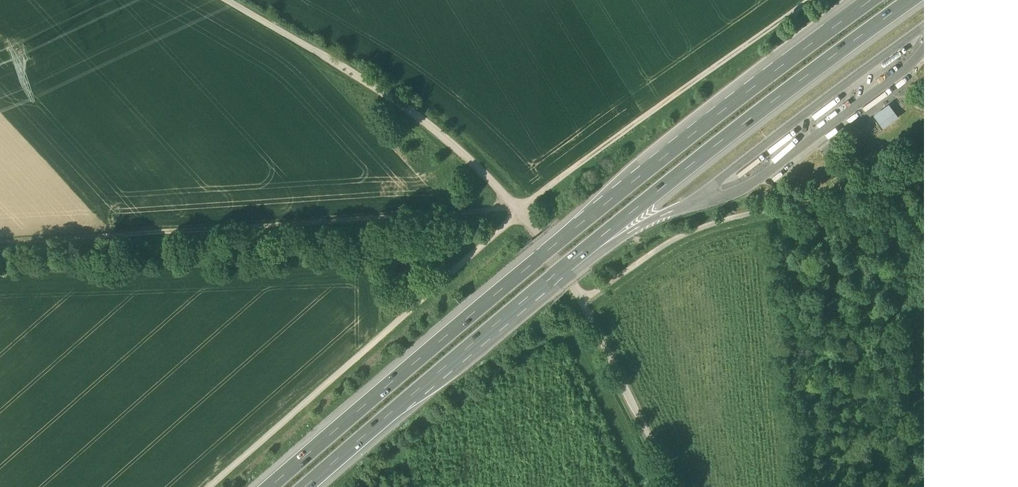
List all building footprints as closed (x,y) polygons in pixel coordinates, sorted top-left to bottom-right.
[(877,115),(884,125),(897,116),(889,106),(877,115)]
